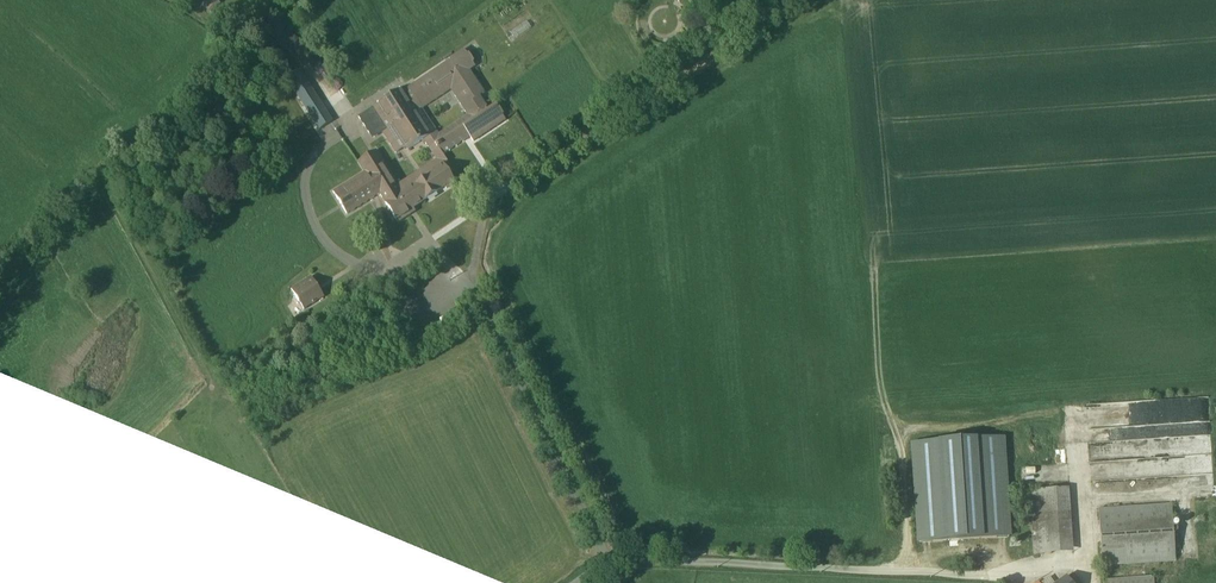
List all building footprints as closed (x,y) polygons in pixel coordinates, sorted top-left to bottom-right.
[(201,6),(213,15),(220,4),(215,0),(205,0),(201,6)] [(526,22),(510,33),(515,40),(530,29),(526,22)] [(436,160),(397,184),(376,151),(357,162),(364,173),(332,193),(347,215),(379,195),(397,224),(415,212),(413,210),(426,202),(425,201),(427,200),(429,202),(438,196),(436,194),(445,188),(447,191),(456,185),(443,165),(447,162),(442,155),(463,142),(463,143),(470,139),(473,143),(506,122),(502,116),(503,115),(499,109),(498,110),(495,106),(487,111),(486,108),(487,107),(480,97),(484,94),(470,71),(475,68),(472,63),(473,62),(468,54),(466,55),(463,50),(448,60),(449,61),(405,91),(403,88),(400,90),(401,90),(358,118),(372,139),(382,133),(395,154),(404,148),(406,151),(423,141),(436,160)] [(287,74),(280,81),(294,95),(295,93),(319,117),(324,112),(287,74)] [(615,77),(606,82),(614,95),(623,90),(615,77)] [(311,277),(290,290),(303,309),(304,311),(324,298),(311,277)] [(972,443),(947,444),(913,447),(920,546),(953,543),(979,542),(1008,540),(1002,441),(972,443)] [(1069,490),(1031,493),(1036,559),(1075,556),(1069,490)] [(1171,506),(1099,511),(1103,569),(1175,565),(1171,506)] [(1061,582),(1082,582),(1076,573),(1061,582)]
